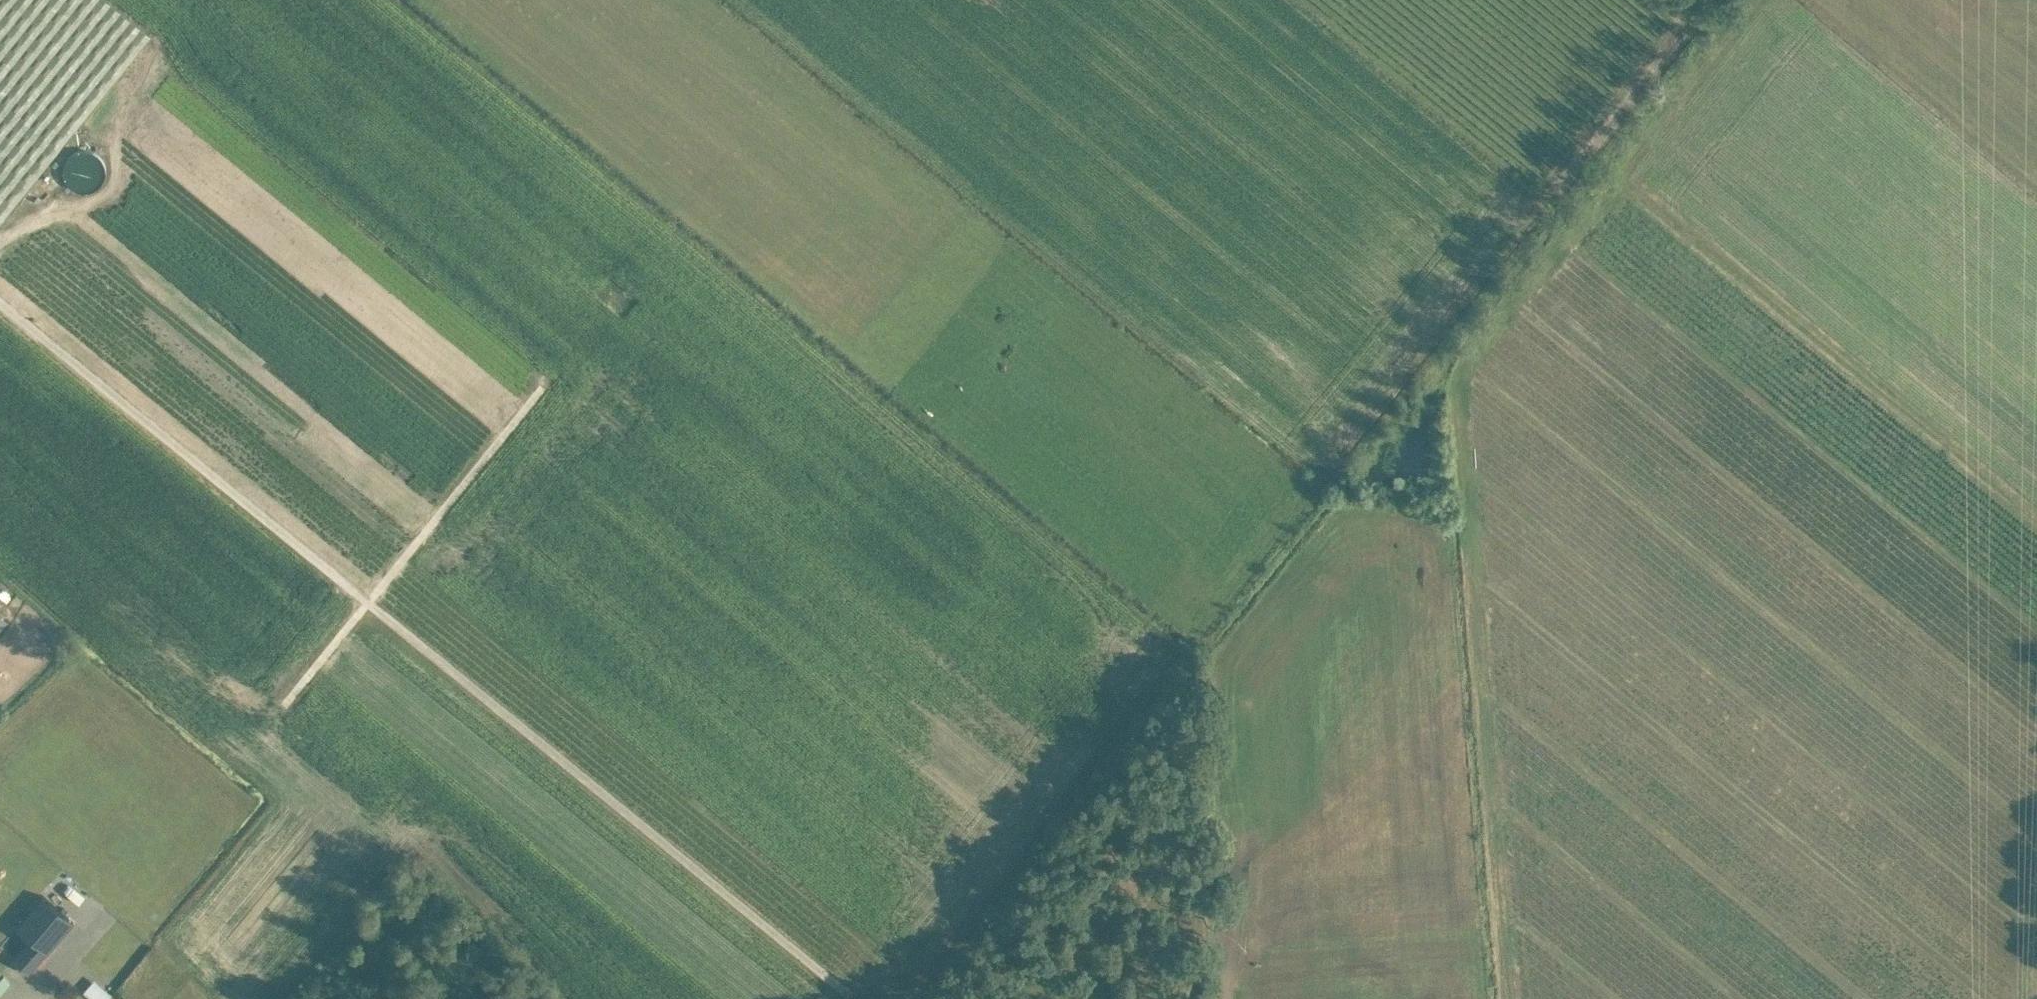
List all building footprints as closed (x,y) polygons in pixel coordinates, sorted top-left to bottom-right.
[(1,222),(153,33),(112,0),(0,0),(0,221),(1,222)] [(9,619),(0,611),(0,630),(9,619)] [(30,972),(74,921),(44,894),(18,924),(33,937),(15,958),(30,972)] [(16,974),(7,967),(0,975),(0,992),(16,974)] [(112,992),(94,977),(83,989),(95,998),(106,998),(112,992)]
